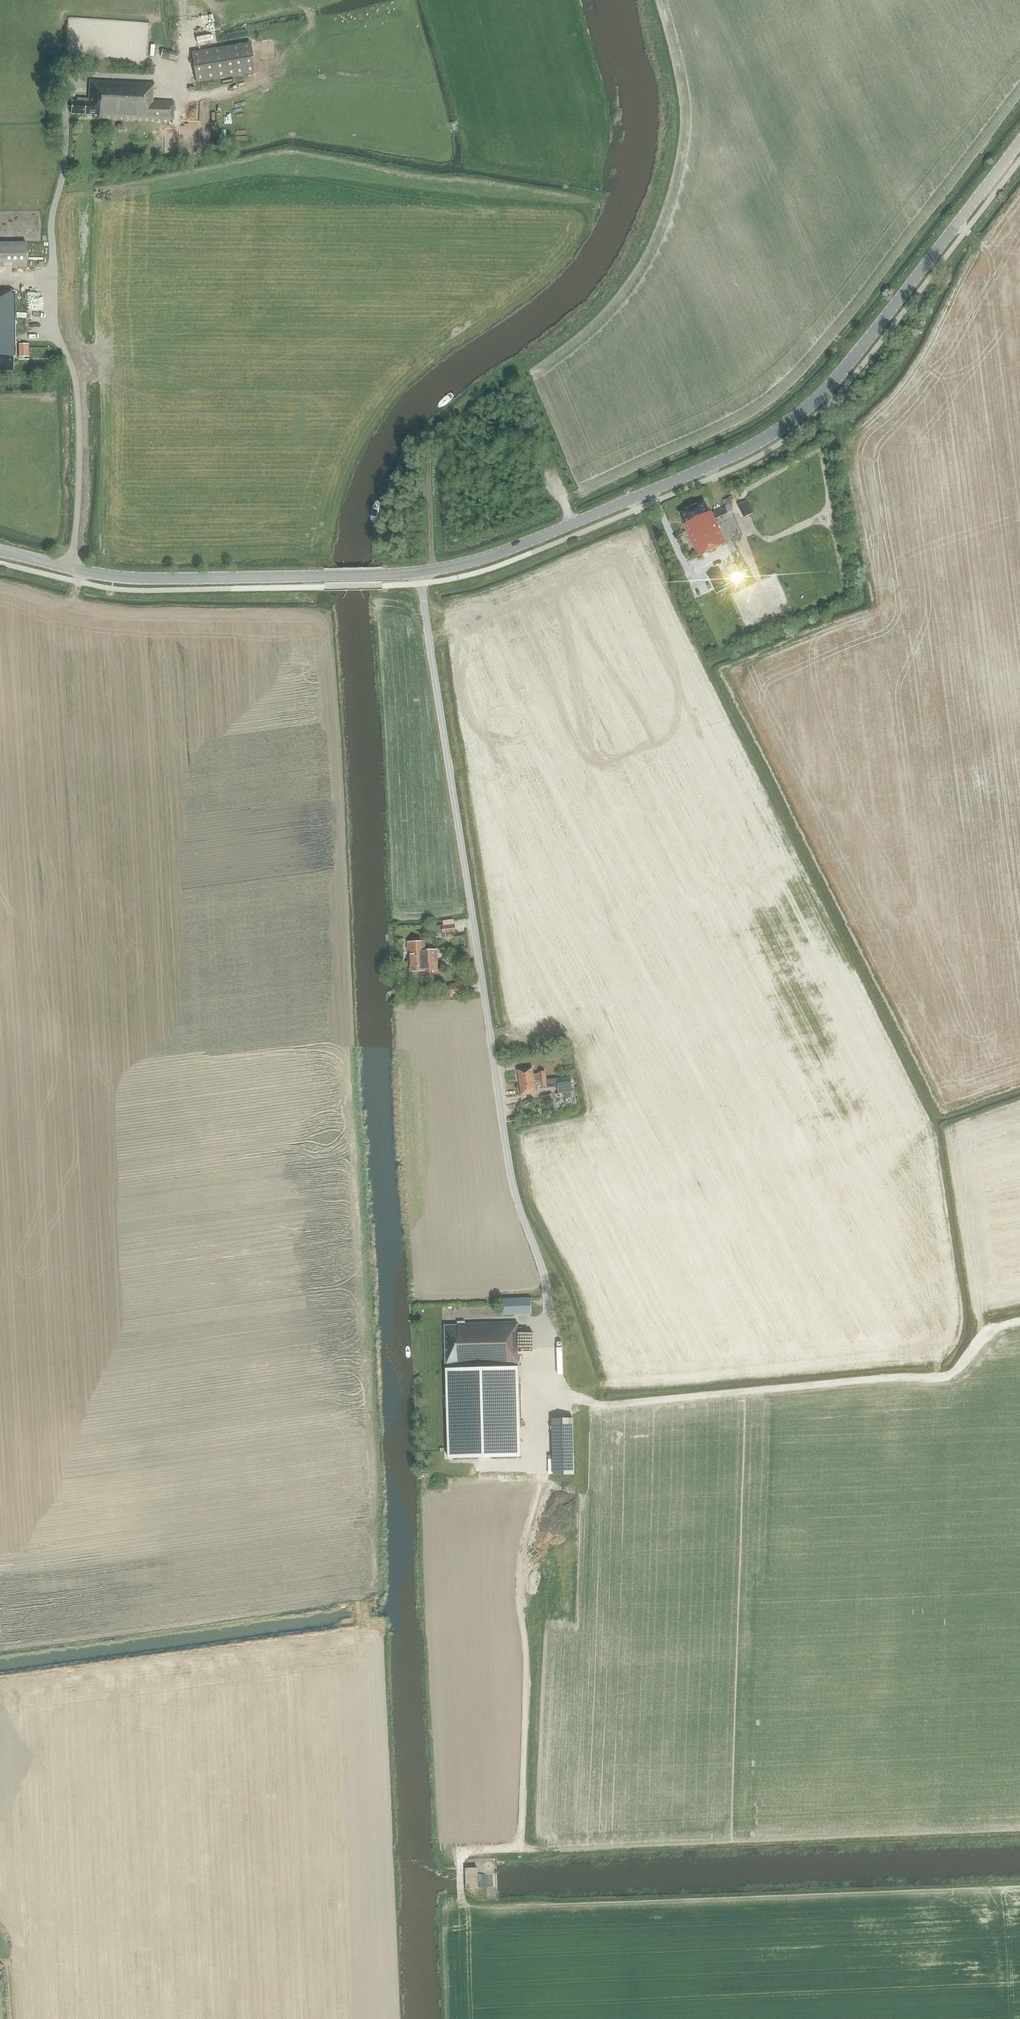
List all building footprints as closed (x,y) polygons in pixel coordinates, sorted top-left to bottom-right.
[(195,72),(196,81),(196,83),(255,73),(250,42),(191,52),(195,72)] [(161,56),(176,60),(178,54),(163,50),(161,56)] [(94,118),(173,122),(174,102),(153,101),(154,83),(90,80),(89,99),(78,98),(78,101),(72,101),(71,114),(94,115),(94,118)] [(27,243),(0,243),(0,267),(27,267),(27,243)] [(0,291),(0,370),(12,370),(12,357),(15,356),(15,291),(0,291)] [(723,500),(726,506),(728,505),(732,503),(729,497),(723,500)] [(711,511),(709,512),(704,501),(680,512),(686,523),(684,524),(699,556),(727,543),(711,511)] [(753,513),(750,507),(741,511),(744,517),(753,513)] [(729,587),(720,570),(709,576),(717,593),(729,587)] [(455,925),(442,926),(442,925),(431,926),(432,934),(456,931),(455,925)] [(410,950),(410,961),(432,960),(432,962),(438,962),(438,960),(437,953),(437,949),(426,950),(426,941),(407,942),(408,950),(410,950)] [(468,959),(460,960),(461,969),(468,969),(468,959)] [(411,971),(423,971),(423,976),(438,975),(438,970),(438,962),(432,962),(432,960),(410,961),(411,971)] [(465,994),(464,988),(455,990),(455,984),(449,985),(450,996),(465,994)] [(534,1074),(533,1067),(518,1070),(520,1082),(546,1078),(545,1071),(539,1072),(540,1073),(534,1074)] [(565,1077),(547,1079),(546,1078),(520,1082),(522,1095),(536,1092),(535,1086),(541,1085),(542,1086),(547,1085),(548,1088),(558,1086),(559,1093),(572,1091),(570,1077),(565,1078),(565,1077)] [(546,1097),(552,1105),(557,1102),(551,1093),(546,1097)] [(532,1314),(531,1298),(503,1298),(504,1314),(532,1314)] [(445,1325),(446,1364),(449,1364),(449,1365),(459,1365),(459,1367),(446,1367),(446,1387),(446,1393),(448,1458),(522,1456),(519,1391),(519,1366),(518,1322),(465,1323),(465,1321),(458,1321),(458,1324),(445,1325)] [(553,1474),(575,1474),(574,1418),(552,1418),(553,1474)] [(466,1888),(478,1888),(477,1867),(466,1868),(466,1888)] [(480,1873),(481,1887),(494,1886),(494,1873),(480,1873)]
